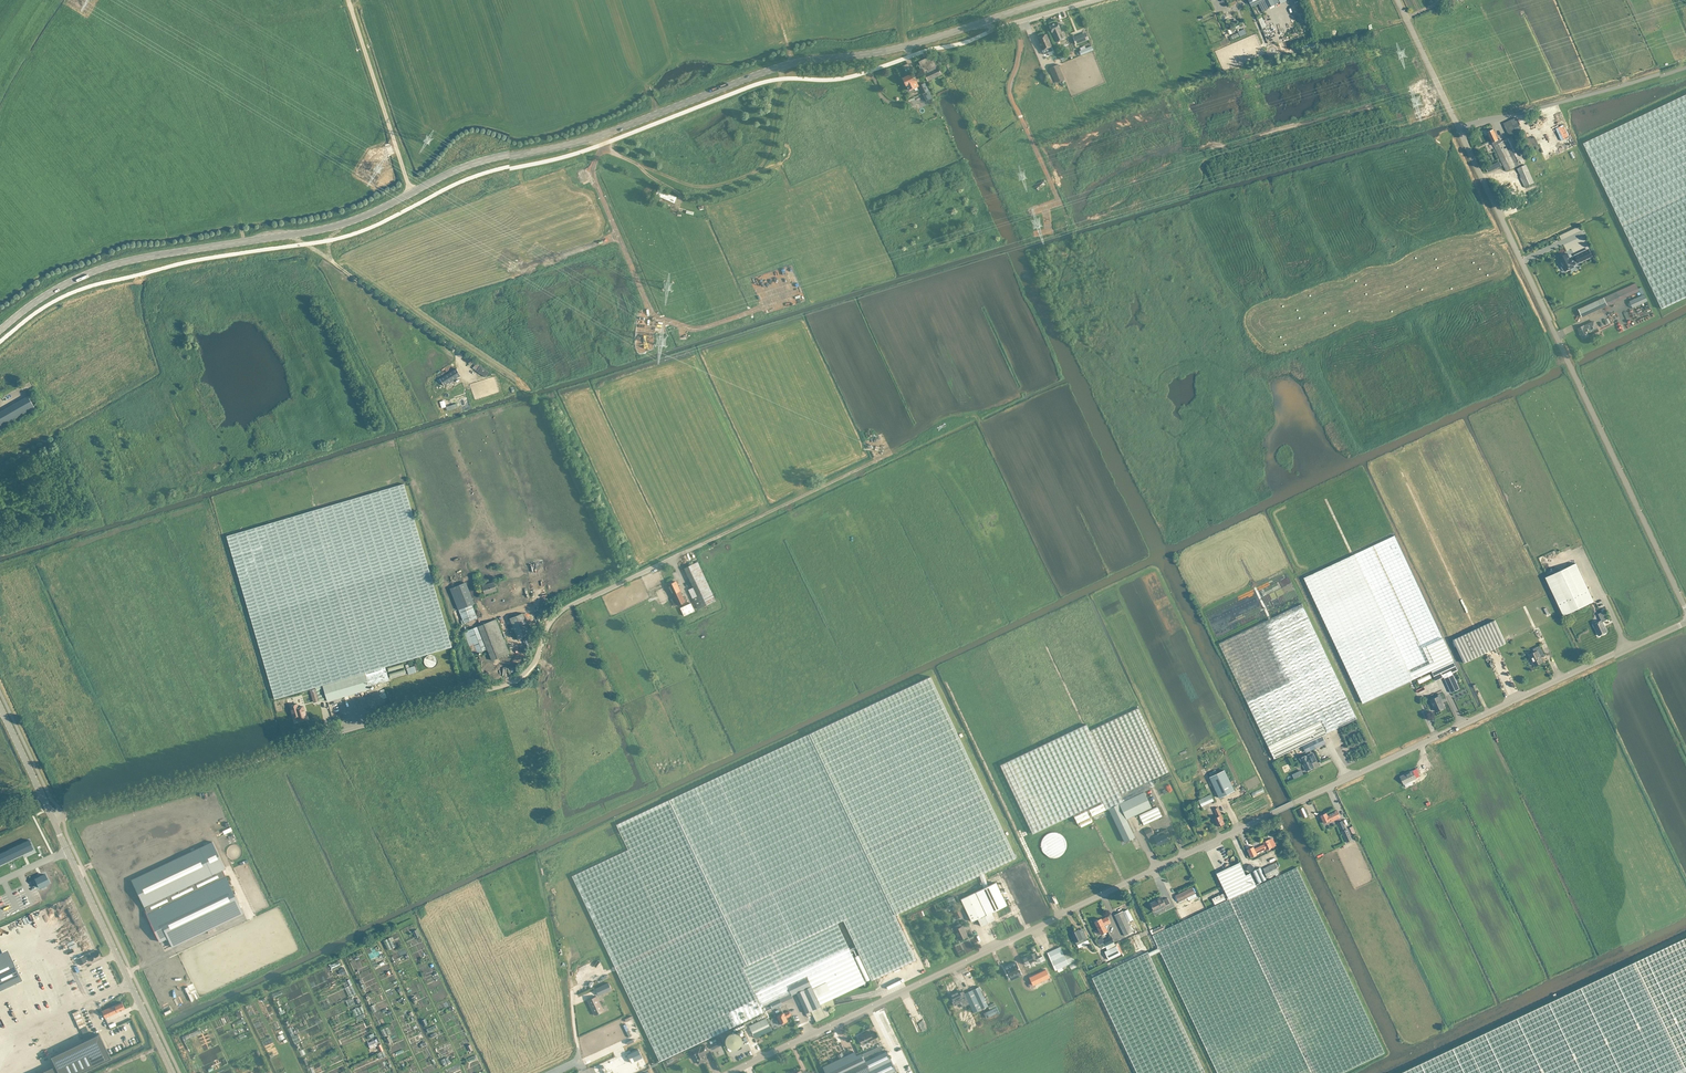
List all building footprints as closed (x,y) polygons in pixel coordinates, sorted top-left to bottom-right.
[(1268,8),(1280,2),(1279,0),(1249,0),(1252,7),(1257,5),(1260,12),(1268,8)] [(1264,16),(1258,19),(1262,29),(1268,26),(1264,16)] [(1059,39),(1065,36),(1063,30),(1061,30),(1057,20),(1049,24),(1052,30),(1054,34),(1056,40),(1059,39)] [(1088,37),(1086,32),(1085,30),(1073,35),(1074,37),(1076,42),(1088,37)] [(1046,32),(1037,36),(1040,42),(1039,42),(1042,48),(1051,44),(1046,32)] [(1081,52),(1093,47),(1092,43),(1079,48),(1081,52)] [(1051,44),(1042,48),(1044,52),(1053,48),(1051,44)] [(937,74),(941,72),(938,65),(937,65),(932,53),(919,60),(920,62),(919,63),(920,67),(922,66),(924,71),(927,79),(931,77),(937,74)] [(1064,77),(1058,62),(1049,66),(1056,81),(1064,77)] [(914,85),(917,83),(915,79),(914,79),(911,72),(902,76),(906,83),(908,87),(914,85)] [(922,91),(928,88),(924,80),(918,83),(922,91)] [(1583,141),(1662,307),(1685,295),(1685,92),(1583,141)] [(1510,121),(1510,119),(1503,122),(1508,134),(1515,131),(1511,121),(1510,121)] [(1492,143),(1494,146),(1506,172),(1524,163),(1511,137),(1499,143),(1498,140),(1493,129),(1487,132),(1492,143)] [(1544,154),(1548,152),(1543,140),(1537,142),(1544,160),(1546,159),(1544,154)] [(1559,147),(1560,152),(1570,148),(1568,143),(1559,147)] [(1517,169),(1519,175),(1519,176),(1524,188),(1534,183),(1526,165),(1517,169)] [(1044,185),(1042,179),(1034,182),(1038,193),(1047,190),(1044,185)] [(1516,182),(1508,185),(1513,195),(1520,191),(1516,182)] [(1525,207),(1541,199),(1538,193),(1522,201),(1525,207)] [(1573,256),(1577,264),(1591,257),(1588,249),(1573,256)] [(1577,264),(1573,256),(1569,258),(1567,254),(1558,258),(1561,264),(1560,264),(1562,269),(1563,269),(1565,271),(1573,267),(1573,265),(1577,264)] [(1648,298),(1645,291),(1629,298),(1633,306),(1648,298)] [(1578,307),(1581,313),(1582,314),(1607,303),(1604,295),(1598,298),(1578,307)] [(1593,319),(1584,323),(1577,326),(1582,336),(1589,333),(1588,330),(1596,326),(1593,319)] [(455,368),(439,378),(444,386),(460,375),(455,368)] [(0,412),(0,427),(34,408),(27,396),(0,412)] [(403,484),(226,536),(275,699),(323,685),(327,701),(370,689),(369,686),(389,680),(385,667),(452,647),(403,484)] [(1459,689),(1452,673),(1458,670),(1454,661),(1453,661),(1443,638),(1394,535),(1304,578),(1363,703),(1431,671),(1435,681),(1444,677),(1451,693),(1459,689)] [(690,611),(697,607),(716,599),(698,560),(684,566),(697,594),(693,596),(685,600),(690,611)] [(1563,616),(1594,601),(1576,563),(1545,577),(1563,616)] [(678,603),(685,600),(676,579),(668,583),(678,603)] [(496,591),(494,583),(485,585),(485,584),(482,585),(485,594),(496,591)] [(477,618),(472,605),(463,584),(450,589),(464,623),(477,618)] [(1301,604),(1271,618),(1219,643),(1274,759),(1302,745),(1321,737),(1326,734),(1356,719),(1301,604)] [(1593,624),(1598,636),(1607,632),(1602,622),(1606,620),(1602,612),(1598,614),(1601,621),(1593,624)] [(509,618),(518,639),(531,634),(522,613),(509,618)] [(492,660),(509,654),(496,619),(464,632),(473,655),(488,649),(492,660)] [(1495,620),(1453,640),(1464,663),(1506,643),(1495,620)] [(1539,655),(1543,654),(1539,646),(1533,649),(1534,652),(1529,655),(1534,666),(1542,662),(1539,655)] [(937,664),(942,675),(947,672),(942,662),(937,664)] [(767,1008),(772,1005),(772,1007),(783,1002),(780,997),(791,992),(792,993),(797,991),(806,1011),(812,1008),(821,1004),(820,1002),(824,1000),(826,1006),(831,1004),(834,1003),(833,996),(866,981),(837,921),(843,918),(872,978),(916,957),(896,914),(1017,857),(930,674),(810,731),(619,821),(631,847),(572,874),(660,1059),(764,1010),(762,1005),(765,1004),(767,1008)] [(1435,711),(1444,707),(1441,701),(1442,701),(1439,694),(1436,696),(1437,697),(1430,700),(1435,711)] [(293,718),(297,716),(299,721),(307,719),(304,707),(298,708),(297,704),(290,706),(293,718)] [(1151,805),(1144,789),(1155,784),(1152,778),(1169,770),(1138,705),(1089,728),(1086,722),(1000,763),(1033,831),(1073,812),(1077,821),(1108,806),(1125,840),(1135,835),(1127,817),(1151,805)] [(1321,737),(1302,745),(1305,751),(1323,743),(1321,737)] [(1341,761),(1347,758),(1343,749),(1337,752),(1341,761)] [(1306,771),(1314,767),(1311,763),(1316,761),(1312,753),(1308,755),(1300,759),(1306,771)] [(1430,789),(1440,784),(1433,767),(1427,770),(1428,774),(1426,775),(1430,785),(1429,786),(1430,789)] [(1210,777),(1219,798),(1234,791),(1225,770),(1210,777)] [(1404,785),(1416,779),(1412,771),(1400,777),(1404,785)] [(1210,793),(1198,798),(1201,805),(1213,800),(1210,793)] [(1144,823),(1162,814),(1157,804),(1139,813),(1144,823)] [(1217,817),(1214,818),(1218,827),(1224,824),(1222,819),(1223,819),(1221,815),(1218,807),(1214,809),(1217,817)] [(1307,817),(1303,808),(1299,810),(1303,819),(1307,817)] [(1340,817),(1339,815),(1337,811),(1327,815),(1326,813),(1320,816),(1324,823),(1330,821),(1330,822),(1340,817)] [(1080,825),(1092,820),(1091,816),(1079,821),(1080,825)] [(1342,821),(1338,823),(1342,832),(1346,829),(1342,821)] [(1151,825),(1145,828),(1147,834),(1154,831),(1151,825)] [(1157,831),(1158,832),(1154,834),(1158,843),(1169,837),(1168,834),(1170,833),(1167,827),(1157,831)] [(1346,829),(1342,832),(1347,842),(1353,839),(1348,829),(1346,829)] [(1263,842),(1264,845),(1254,849),(1253,847),(1248,849),(1251,857),(1257,854),(1256,853),(1266,849),(1267,850),(1276,846),(1272,838),(1269,840),(1263,842)] [(29,840),(18,845),(22,853),(33,848),(29,840)] [(179,855),(131,878),(143,902),(144,904),(143,905),(144,905),(146,910),(147,911),(146,912),(147,913),(147,914),(159,940),(160,939),(161,939),(163,938),(164,938),(167,936),(169,939),(170,941),(171,943),(172,945),(205,929),(206,929),(207,928),(243,911),(240,906),(240,904),(239,903),(239,902),(238,902),(225,873),(224,871),(223,869),(223,868),(222,867),(225,866),(212,840),(207,842),(205,843),(204,843),(195,848),(193,848),(191,849),(182,854),(180,854),(179,855)] [(18,845),(7,850),(11,858),(22,853),(18,845)] [(7,850),(0,853),(0,863),(11,858),(7,850)] [(1152,935),(1198,1032),(1217,1072),(1343,1072),(1385,1053),(1342,964),(1297,867),(1256,886),(1250,873),(1246,875),(1240,862),(1216,873),(1229,899),(1223,902),(1192,916),(1184,920),(1152,935)] [(1275,863),(1263,869),(1267,878),(1280,873),(1275,863)] [(35,879),(36,883),(39,888),(49,883),(45,874),(40,877),(35,879)] [(995,917),(992,910),(1007,903),(996,880),(961,897),(972,919),(978,917),(981,924),(995,917)] [(1189,900),(1196,897),(1192,888),(1176,896),(1178,902),(1187,897),(1189,900)] [(1212,899),(1214,902),(1225,897),(1223,893),(1212,899)] [(1157,899),(1158,900),(1151,904),(1155,912),(1166,906),(1170,903),(1167,898),(1163,900),(1162,897),(1157,899)] [(1115,915),(1125,936),(1133,932),(1123,911),(1115,915)] [(1107,932),(1107,930),(1105,927),(1104,926),(1110,923),(1108,917),(1102,920),(1101,919),(1095,922),(1099,930),(1099,929),(1099,930),(1099,931),(1100,934),(1101,933),(1101,934),(1107,932)] [(959,938),(967,934),(962,924),(955,928),(959,938)] [(1088,940),(1085,932),(1081,934),(1078,930),(1071,933),(1077,945),(1088,940)] [(1105,940),(1107,945),(1114,942),(1112,937),(1105,940)] [(1635,961),(1685,1066),(1685,1069),(1685,937),(1635,961)] [(1060,944),(1047,950),(1056,968),(1075,959),(1073,954),(1066,957),(1060,944)] [(1107,956),(1119,950),(1117,946),(1105,952),(1107,956)] [(89,950),(84,953),(77,956),(80,963),(87,960),(86,957),(91,954),(93,960),(102,956),(98,949),(90,952),(89,950)] [(1031,952),(1023,956),(1026,962),(1034,958),(1036,957),(1039,956),(1038,956),(1036,950),(1031,952)] [(1121,954),(1119,950),(1107,956),(1109,960),(1121,954)] [(1092,977),(1137,1072),(1205,1072),(1148,951),(1092,977)] [(1008,975),(1009,975),(1020,969),(1021,969),(1017,960),(1004,966),(1008,975)] [(13,961),(0,967),(0,985),(14,978),(16,983),(22,981),(13,961)] [(1400,1072),(1685,1072),(1685,1071),(1634,962),(1400,1072)] [(62,966),(56,967),(61,983),(66,981),(62,966)] [(1046,967),(1029,975),(1033,983),(1049,975),(1046,967)] [(72,986),(85,981),(82,976),(70,981),(72,986)] [(98,990),(94,981),(87,984),(85,981),(71,987),(73,991),(77,989),(80,996),(98,990)] [(599,994),(612,988),(609,981),(596,987),(599,994)] [(198,996),(192,982),(187,984),(194,998),(195,998),(198,996)] [(193,998),(194,998),(187,984),(185,986),(191,1000),(193,998)] [(979,984),(961,993),(959,988),(950,992),(953,999),(954,1004),(967,997),(974,1011),(988,1004),(979,984)] [(77,990),(63,996),(65,1000),(49,1007),(50,1011),(54,1009),(56,1013),(69,1008),(67,1003),(80,998),(77,990)] [(604,1009),(597,994),(588,998),(595,1013),(604,1009)] [(105,1016),(125,1007),(122,1000),(102,1009),(105,1016)] [(821,1004),(812,1008),(817,1019),(829,1013),(826,1006),(824,1000),(820,1002),(821,1004)] [(94,1005),(85,1008),(90,1023),(88,1024),(90,1030),(99,1027),(94,1011),(95,1010),(94,1005)] [(81,1025),(77,1016),(83,1014),(81,1007),(76,1009),(77,1011),(72,1012),(74,1016),(72,1017),(73,1022),(75,1027),(81,1025)] [(880,1016),(885,1014),(882,1008),(877,1010),(880,1016)] [(779,1023),(788,1019),(786,1016),(791,1013),(789,1009),(784,1011),(777,1014),(779,1017),(777,1018),(779,1023)] [(914,1011),(918,1024),(926,1022),(922,1009),(914,1011)] [(758,1019),(749,1023),(753,1031),(770,1023),(766,1015),(764,1016),(763,1013),(757,1016),(758,1019)] [(633,1019),(624,1024),(629,1035),(638,1030),(633,1019)] [(731,1045),(733,1046),(737,1045),(739,1044),(741,1041),(742,1038),(742,1035),(741,1033),(739,1031),(736,1030),(733,1029),(730,1030),(728,1032),(726,1034),(726,1037),(726,1039),(727,1042),(728,1044),(731,1045)] [(871,1032),(869,1030),(869,1029),(865,1031),(865,1032),(859,1035),(863,1043),(871,1039),(872,1042),(880,1038),(876,1030),(871,1032)] [(99,1031),(84,1039),(88,1048),(55,1064),(51,1065),(55,1072),(74,1072),(111,1056),(99,1031)] [(722,1042),(720,1037),(710,1043),(709,1043),(710,1046),(711,1045),(712,1047),(722,1042)] [(377,1058),(385,1054),(380,1042),(376,1043),(374,1038),(367,1041),(369,1047),(376,1045),(378,1051),(375,1052),(377,1058)] [(899,1041),(892,1046),(895,1050),(902,1045),(899,1041)] [(704,1052),(709,1049),(706,1043),(701,1045),(701,1044),(692,1048),(694,1053),(693,1054),(695,1058),(696,1058),(696,1057),(698,1062),(707,1058),(704,1052)] [(863,1051),(864,1055),(882,1047),(880,1043),(863,1051)] [(903,1047),(893,1051),(895,1056),(905,1052),(903,1047)] [(642,1056),(638,1048),(628,1052),(632,1061),(642,1056)] [(823,1064),(824,1065),(826,1070),(827,1072),(837,1072),(842,1071),(865,1059),(862,1053),(857,1055),(855,1049),(844,1054),(840,1057),(823,1064)] [(865,1059),(842,1071),(843,1072),(898,1072),(886,1049),(865,1059)]
